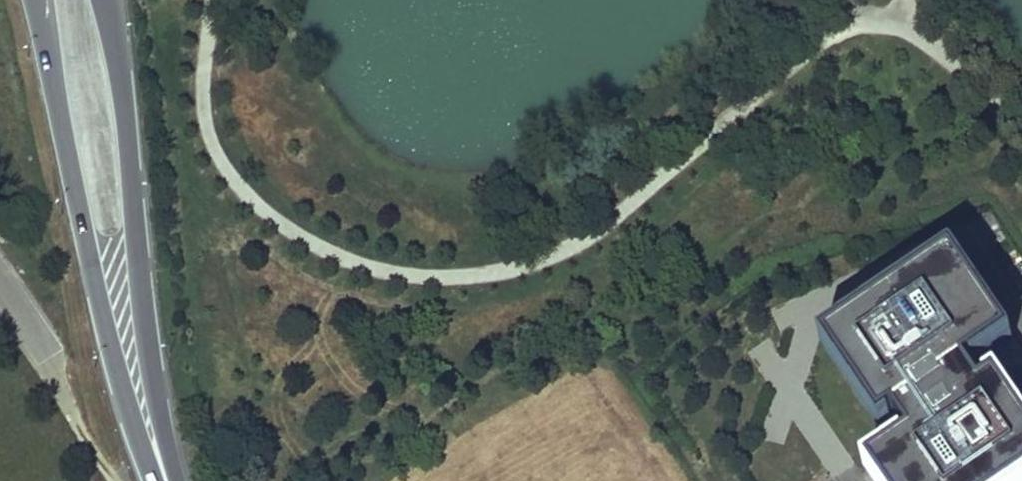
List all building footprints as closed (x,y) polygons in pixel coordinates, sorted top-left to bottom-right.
[(827,346),(881,426),(895,419),(910,442),(899,450),(920,480),(1021,480),(1021,421),(997,384),(982,394),(975,384),(968,373),(1009,343),(952,258),(827,346)] [(899,450),(870,469),(879,480),(920,480),(899,450)] [(650,477),(652,480),(668,480),(661,471),(650,477)]
